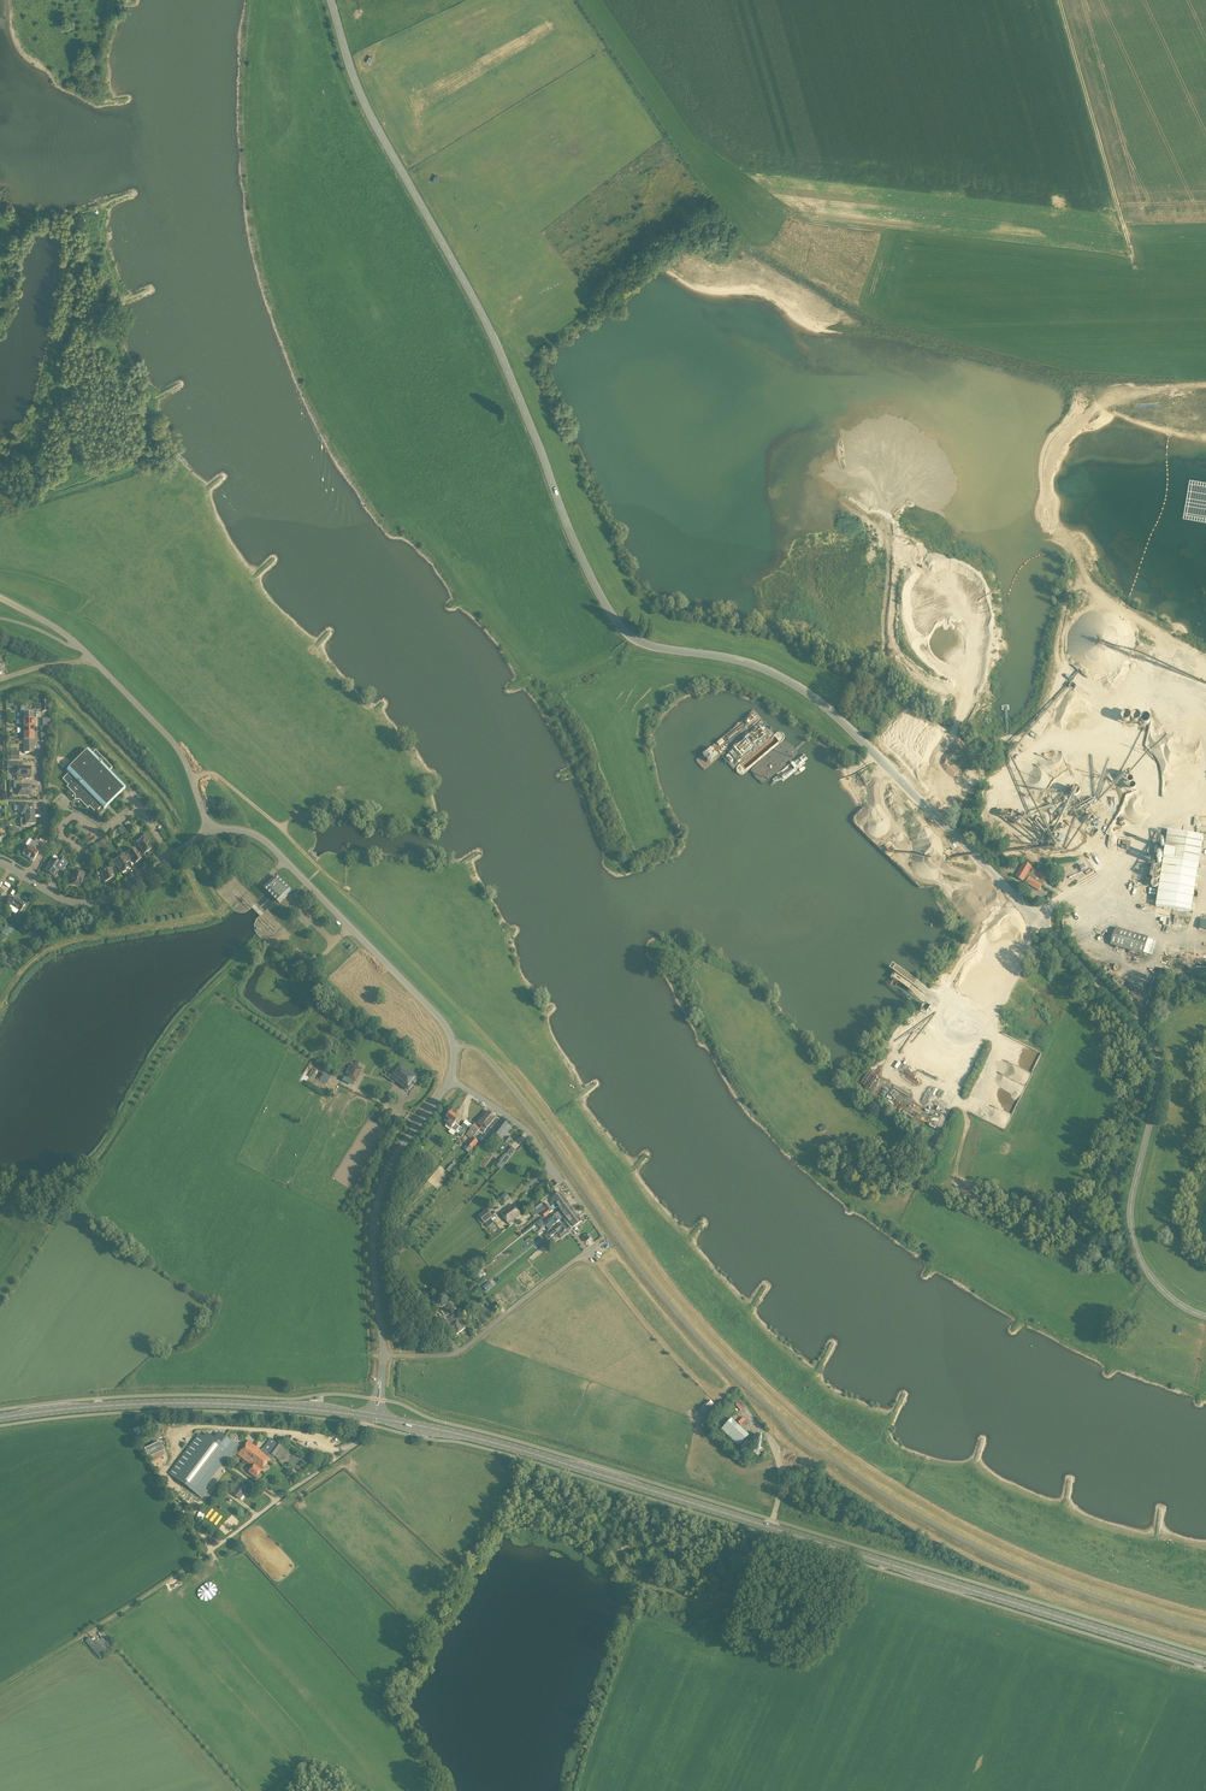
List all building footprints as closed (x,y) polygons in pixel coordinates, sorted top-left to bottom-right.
[(371,64),(374,58),(369,55),(366,61),(371,64)] [(29,720),(34,720),(34,712),(28,712),(28,711),(21,711),(21,720),(21,722),(28,722),(29,720)] [(34,720),(29,720),(28,722),(21,722),(21,724),(23,724),(24,729),(21,729),(34,728),(34,727),(34,720)] [(34,742),(29,742),(29,740),(24,740),(24,753),(34,753),(34,742)] [(10,761),(19,760),(19,750),(10,751),(10,761)] [(125,789),(125,788),(109,771),(112,768),(95,751),(92,754),(88,750),(66,771),(67,772),(69,773),(62,779),(68,785),(67,787),(75,795),(75,800),(79,800),(88,809),(89,807),(95,813),(97,811),(101,807),(104,809),(109,805),(117,796),(122,792),(125,789)] [(31,777),(31,767),(17,767),(17,777),(31,777)] [(30,795),(31,785),(21,785),(21,781),(14,781),(14,788),(17,788),(17,795),(30,795)] [(25,815),(34,815),(33,805),(29,805),(29,804),(19,805),(20,812),(21,812),(21,816),(25,815)] [(34,815),(25,815),(26,819),(20,819),(21,827),(31,826),(30,825),(35,824),(34,815)] [(1168,831),(1165,851),(1159,850),(1158,857),(1164,858),(1156,906),(1192,912),(1204,837),(1168,831)] [(151,849),(147,843),(150,841),(146,835),(136,842),(138,845),(144,854),(151,849)] [(107,842),(105,839),(97,844),(99,848),(107,842)] [(32,840),(28,847),(28,846),(22,855),(33,861),(38,853),(34,850),(38,844),(32,840)] [(134,864),(141,859),(135,850),(128,854),(134,864)] [(121,859),(115,864),(121,873),(128,868),(123,861),(126,859),(123,855),(120,857),(121,859)] [(62,872),(67,864),(58,858),(56,862),(52,859),(44,870),(53,876),(58,869),(62,872)] [(1085,860),(1081,862),(1079,860),(1076,862),(1078,864),(1074,867),(1078,873),(1081,871),(1085,869),(1085,868),(1088,867),(1085,860)] [(1024,881),(1027,882),(1026,883),(1040,891),(1043,886),(1044,886),(1046,883),(1045,882),(1048,876),(1025,863),(1016,877),(1023,881),(1024,881)] [(105,872),(103,869),(96,872),(99,880),(103,879),(105,882),(115,878),(111,869),(105,872)] [(82,883),(84,875),(74,872),(73,877),(72,876),(70,884),(79,887),(80,882),(82,883)] [(279,903),(291,892),(276,877),(265,888),(267,891),(269,893),(271,895),(273,896),(275,898),(276,900),(279,903)] [(10,905),(21,912),(25,905),(15,898),(14,900),(10,898),(6,905),(9,907),(10,905)] [(1169,925),(1170,918),(1163,917),(1162,924),(1169,925)] [(1111,946),(1144,955),(1149,938),(1116,928),(1111,946)] [(927,995),(923,1000),(931,1007),(935,1001),(927,995)] [(353,1064),(351,1067),(349,1066),(345,1074),(348,1075),(346,1078),(356,1083),(363,1069),(353,1064)] [(413,1083),(416,1078),(414,1077),(414,1076),(405,1069),(404,1070),(400,1067),(397,1071),(397,1070),(395,1073),(396,1073),(393,1077),(397,1080),(396,1080),(408,1089),(410,1085),(412,1082),(413,1083)] [(320,1079),(327,1084),(332,1078),(324,1073),(320,1079)] [(462,1137),(466,1132),(455,1123),(459,1118),(451,1112),(446,1118),(450,1121),(446,1126),(462,1137)] [(481,1129),(484,1126),(493,1115),(488,1112),(479,1123),(478,1124),(482,1126),(480,1128),(481,1129)] [(484,1126),(481,1129),(484,1132),(486,1129),(487,1129),(496,1118),(493,1115),(484,1126)] [(502,1140),(511,1128),(500,1120),(491,1132),(502,1140)] [(480,1129),(474,1124),(466,1135),(471,1139),(480,1129)] [(488,1136),(484,1140),(490,1144),(493,1140),(488,1136)] [(507,1145),(512,1139),(508,1136),(503,1142),(507,1145)] [(470,1152),(478,1142),(473,1138),(467,1145),(469,1146),(467,1149),(470,1152)] [(505,1165),(516,1151),(510,1146),(499,1161),(505,1165)] [(447,1178),(457,1166),(453,1163),(452,1165),(451,1165),(447,1170),(448,1172),(446,1175),(447,1176),(446,1177),(447,1178)] [(553,1201),(551,1202),(551,1203),(553,1205),(563,1197),(560,1193),(560,1192),(551,1199),(552,1199),(553,1201)] [(510,1198),(506,1193),(501,1197),(505,1202),(510,1198)] [(563,1197),(553,1205),(553,1206),(555,1209),(558,1207),(559,1209),(567,1202),(564,1198),(563,1197)] [(534,1208),(529,1212),(533,1217),(540,1212),(542,1214),(551,1207),(550,1207),(548,1204),(544,1207),(540,1202),(534,1207),(534,1208)] [(560,1210),(558,1212),(560,1215),(571,1207),(567,1203),(567,1202),(559,1209),(560,1210)] [(509,1224),(520,1215),(512,1205),(501,1214),(509,1224)] [(542,1214),(544,1217),(553,1210),(551,1207),(542,1214)] [(571,1207),(560,1215),(561,1215),(563,1218),(565,1216),(565,1217),(566,1218),(574,1212),(571,1207)] [(484,1224),(493,1217),(486,1209),(478,1216),(478,1217),(476,1218),(482,1225),(484,1224)] [(567,1220),(565,1221),(568,1225),(578,1217),(574,1212),(566,1218),(566,1219),(567,1220)] [(549,1224),(558,1217),(555,1214),(543,1223),(542,1221),(537,1225),(541,1230),(546,1226),(549,1224)] [(558,1217),(549,1224),(551,1226),(560,1220),(558,1217)] [(578,1217),(568,1225),(570,1227),(571,1229),(581,1222),(578,1217)] [(562,1224),(549,1234),(552,1238),(555,1236),(554,1235),(557,1233),(565,1227),(562,1224)] [(565,1227),(557,1233),(561,1238),(569,1233),(565,1227)] [(592,1238),(589,1235),(583,1239),(583,1238),(582,1238),(586,1243),(592,1238)] [(457,1308),(452,1301),(451,1301),(449,1298),(441,1304),(444,1307),(446,1305),(448,1307),(448,1308),(447,1309),(446,1307),(441,1312),(445,1317),(451,1312),(452,1312),(457,1308)] [(426,1312),(429,1315),(434,1312),(429,1306),(428,1307),(425,1310),(426,1312)] [(456,1335),(465,1329),(455,1315),(448,1320),(447,1318),(443,1321),(447,1326),(449,1325),(450,1327),(456,1335)] [(732,1417),(721,1428),(739,1445),(749,1434),(732,1417)] [(144,1444),(161,1436),(156,1427),(138,1436),(144,1444)] [(215,1439),(214,1438),(208,1433),(205,1437),(203,1436),(199,1433),(198,1434),(196,1437),(195,1439),(169,1473),(202,1498),(208,1491),(203,1488),(222,1463),(227,1466),(235,1455),(236,1454),(237,1454),(238,1454),(239,1454),(244,1448),(239,1444),(238,1444),(235,1442),(234,1443),(220,1432),(215,1439)] [(285,1463),(293,1452),(271,1436),(261,1451),(271,1458),(277,1462),(279,1459),(285,1463)] [(249,1441),(244,1448),(239,1454),(238,1455),(251,1465),(252,1464),(254,1466),(249,1473),(256,1478),(271,1458),(261,1451),(249,1441)] [(229,1484),(234,1479),(230,1476),(226,1481),(229,1484)] [(248,1489),(242,1483),(243,1482),(239,1479),(233,1486),(237,1489),(233,1494),(240,1499),(248,1489)] [(92,1636),(86,1642),(101,1657),(112,1647),(103,1638),(101,1640),(98,1638),(96,1640),(92,1636)]
